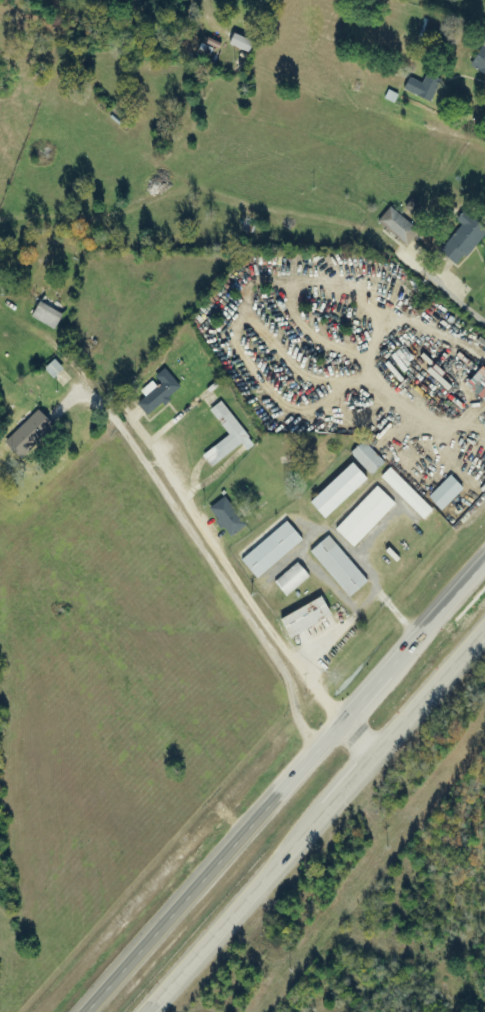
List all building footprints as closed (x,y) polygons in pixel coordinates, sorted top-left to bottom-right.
[(255,42),(236,34),(232,45),(251,53),(255,42)] [(484,75),(484,45),(473,68),(484,75)] [(431,103),(443,80),(429,73),(423,84),(410,77),(404,89),(431,103)] [(406,247),(420,232),(393,207),(379,221),(406,247)] [(457,264),(484,228),(465,212),(458,223),(462,225),(442,252),(457,264)] [(253,233),(257,220),(245,217),(242,229),(253,233)] [(67,307),(37,292),(31,304),(38,307),(33,318),(56,330),(67,307)] [(57,379),(64,368),(53,362),(47,372),(57,379)] [(142,391),(147,398),(140,404),(149,417),(183,391),(167,369),(155,379),(156,381),(142,391)] [(231,437),(204,456),(212,468),(244,445),(248,452),(256,447),(223,401),(211,410),(231,437)] [(7,443),(24,460),(57,427),(40,410),(7,443)] [(352,454),(374,476),(387,463),(365,441),(352,454)] [(329,520),(370,479),(355,464),(314,505),(329,520)] [(425,521),(435,512),(392,469),(383,479),(425,521)] [(443,511),(465,489),(452,476),(430,498),(443,511)] [(374,491),(337,532),(355,549),(393,508),(374,491)] [(227,497),(211,509),(232,538),(248,527),(227,497)] [(258,581),(304,541),(288,522),(242,562),(258,581)] [(369,584),(331,536),(312,551),(349,599),(369,584)] [(312,579),(300,563),(275,581),(286,597),(312,579)] [(283,618),(292,637),(334,618),(326,599),(283,618)]
